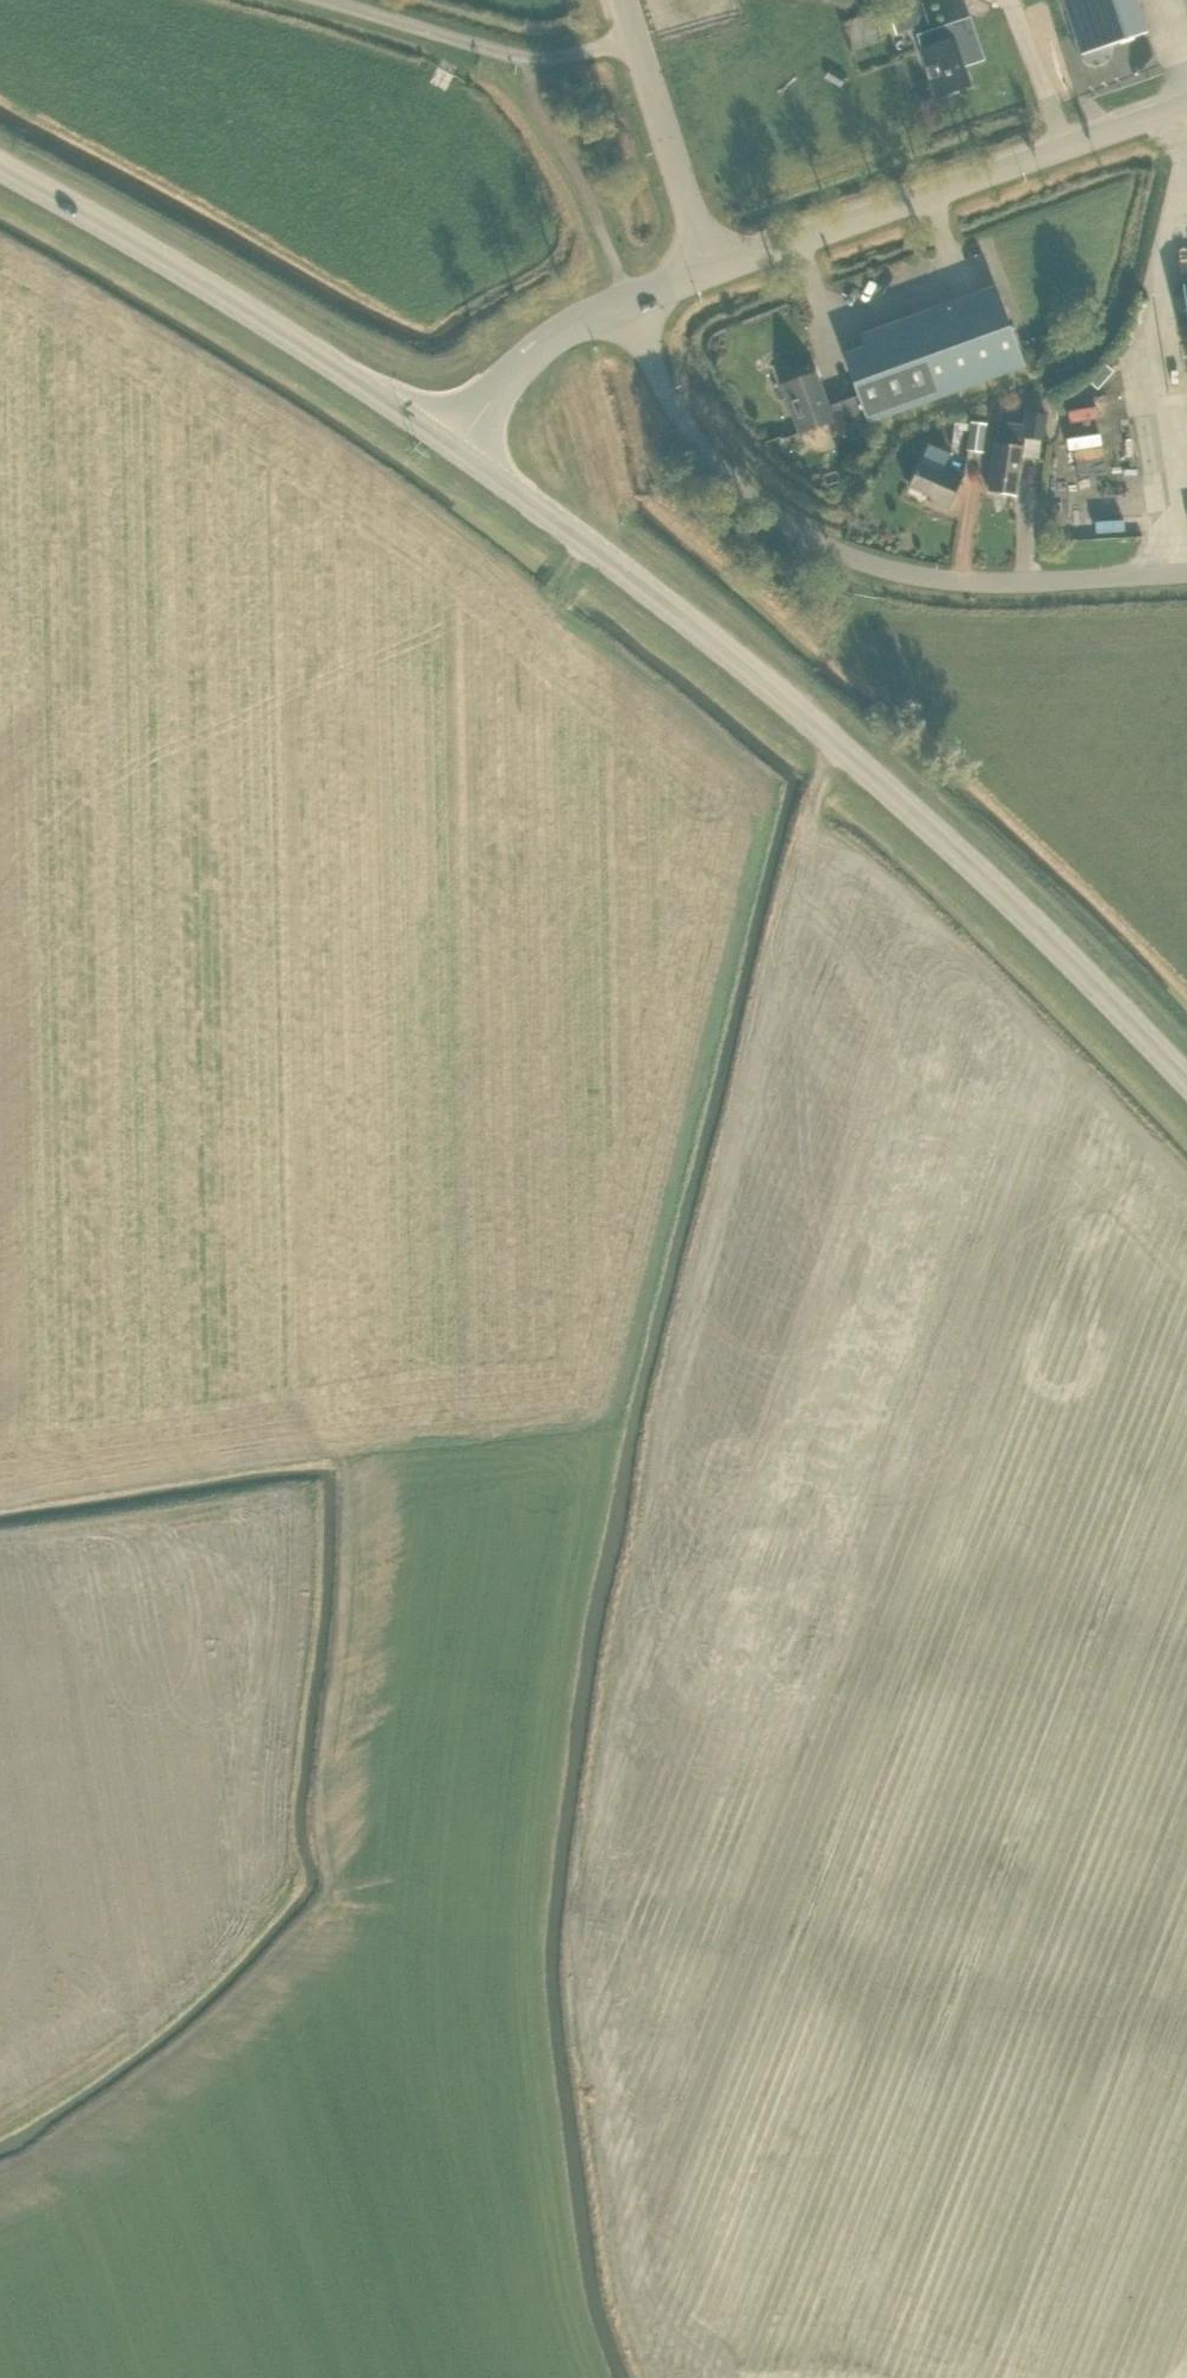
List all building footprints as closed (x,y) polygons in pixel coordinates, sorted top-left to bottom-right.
[(1110,48),(1109,45),(1146,32),(1135,0),(1062,0),(1082,58),(1088,63),(1096,64),(1103,62),(1108,56),(1110,48)] [(920,1),(889,12),(897,35),(928,24),(920,1)] [(921,51),(937,97),(971,86),(964,66),(984,59),(970,19),(916,36),(921,50),(921,51)] [(872,44),(877,33),(860,26),(856,38),(872,44)] [(828,424),(833,437),(847,432),(862,426),(869,424),(1025,367),(995,287),(861,336),(865,347),(844,355),(859,396),(828,407),(816,374),(783,386),(801,434),(828,424)] [(1106,365),(1090,384),(1098,391),(1114,372),(1106,365)] [(1026,413),(1023,439),(1043,441),(1047,415),(1026,413)] [(970,422),(966,452),(983,454),(987,424),(970,422)] [(1023,447),(1021,447),(1024,425),(999,422),(989,492),(1016,496),(1023,447)] [(852,446),(867,440),(862,426),(847,432),(852,446)] [(929,445),(910,488),(931,497),(929,502),(949,510),(966,472),(946,463),(950,455),(929,445)]
